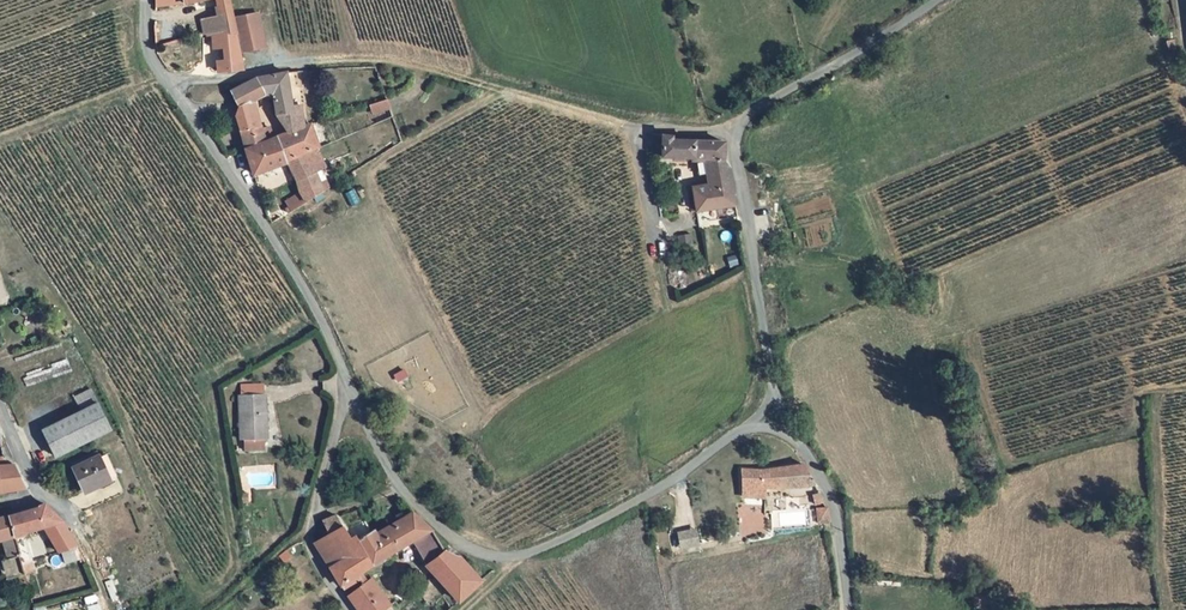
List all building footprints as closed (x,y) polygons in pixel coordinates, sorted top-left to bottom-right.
[(220,15),(222,27),(211,30),(205,31),(206,45),(227,42),(228,55),(239,53),(233,19),(230,0),(217,0),(220,15)] [(233,19),(239,53),(265,46),(259,12),(233,19)] [(220,15),(209,17),(211,30),(222,27),(220,15)] [(157,20),(157,38),(170,34),(167,18),(157,20)] [(230,70),(242,69),(239,53),(228,55),(229,59),(230,70)] [(230,70),(229,59),(219,60),(219,70),(230,70)] [(298,82),(297,70),(257,76),(231,93),(240,106),(253,102),(275,94),(280,113),(289,111),(293,131),(305,127),(300,100),(305,99),(303,83),(298,82)] [(374,117),(391,112),(387,100),(371,105),(374,117)] [(237,118),(239,125),(255,121),(253,102),(240,106),(240,111),(238,116),(237,118)] [(255,121),(239,125),(247,148),(264,142),(259,119),(255,121)] [(293,131),(278,137),(288,163),(320,150),(322,149),(314,124),(305,127),(293,131)] [(731,163),(724,157),(725,139),(674,136),(674,133),(658,132),(656,153),(662,154),(708,156),(711,183),(694,185),(696,206),(736,202),(731,163)] [(289,165),(288,163),(278,137),(264,142),(247,148),(256,176),(289,165)] [(289,165),(298,185),(317,175),(327,170),(320,150),(288,163),(289,165)] [(326,192),(317,175),(298,185),(302,195),(287,205),(291,213),(326,192)] [(688,234),(678,236),(680,246),(689,245),(688,234)] [(1131,354),(1139,352),(1137,344),(1130,346),(1131,354)] [(241,432),(244,432),(244,443),(265,441),(265,431),(268,430),(267,387),(239,388),(241,432)] [(67,397),(73,409),(32,429),(43,450),(99,423),(82,390),(67,397)] [(90,447),(64,459),(76,482),(102,469),(90,447)] [(762,492),(762,485),(814,479),(803,456),(766,466),(739,466),(740,492),(762,492)] [(16,475),(8,463),(0,464),(0,476),(16,475)] [(16,475),(0,476),(0,487),(22,484),(16,475)] [(23,526),(43,520),(59,516),(53,507),(46,500),(42,498),(33,499),(34,502),(7,510),(11,530),(23,526)] [(809,502),(812,515),(825,512),(823,501),(809,502)] [(422,557),(456,599),(480,577),(458,553),(456,555),(450,549),(440,538),(432,525),(410,503),(400,509),(374,526),(372,523),(367,526),(353,502),(335,512),(364,562),(410,537),(422,557)] [(0,560),(0,572),(1,574),(22,570),(19,558),(11,530),(7,510),(0,511),(0,539),(3,554),(1,555),(1,560),(0,560)] [(357,566),(364,562),(335,512),(321,519),(329,533),(317,539),(340,579),(358,569),(357,566)] [(742,531),(766,530),(766,514),(742,515),(742,531)] [(43,520),(55,546),(74,539),(59,516),(43,520)] [(31,555),(23,526),(11,530),(19,558),(31,555)] [(677,546),(695,542),(691,526),(674,531),(677,546)] [(287,551),(281,555),(285,562),(292,558),(287,551)] [(34,570),(31,555),(19,558),(22,570),(24,579),(28,578),(32,575),(34,571),(34,570)] [(390,600),(379,578),(389,573),(384,564),(345,587),(360,609),(374,609),(390,600)] [(397,596),(390,600),(395,607),(401,603),(397,596)]
